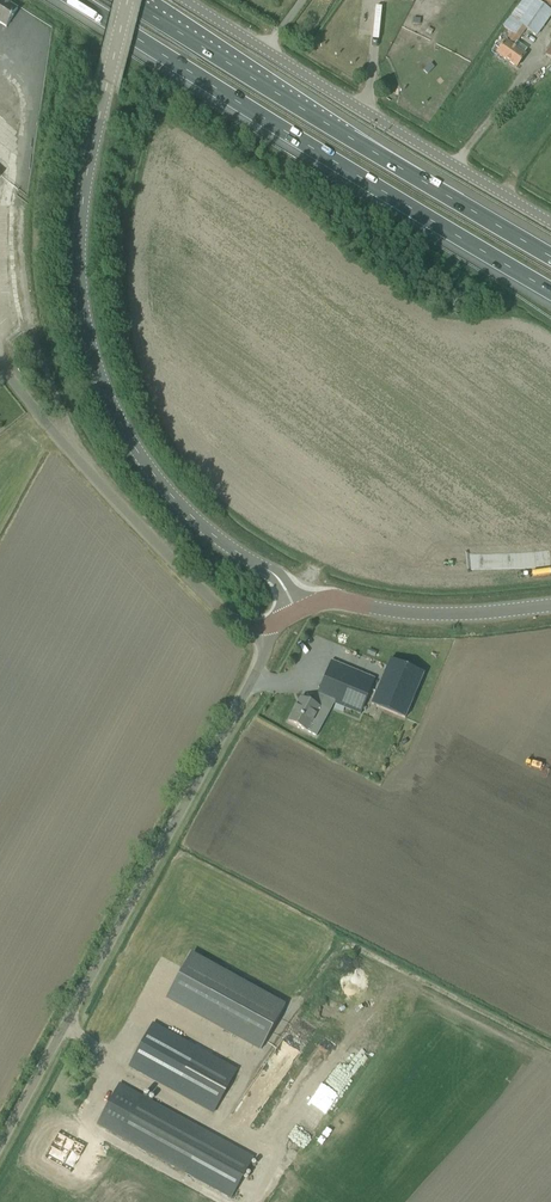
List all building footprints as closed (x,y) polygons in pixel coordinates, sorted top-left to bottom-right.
[(6,27),(17,9),(3,0),(0,0),(0,23),(6,27)] [(550,17),(550,12),(534,0),(523,0),(503,27),(519,38),(526,29),(536,37),(550,17)] [(523,55),(527,49),(517,43),(519,39),(512,35),(506,44),(505,43),(497,53),(517,67),(524,56),(523,55)] [(405,716),(423,671),(390,657),(372,703),(405,716)] [(331,661),(313,704),(324,710),(329,713),(334,703),(360,714),(375,679),(331,661)] [(307,732),(316,716),(320,718),(324,710),(313,704),(301,697),(288,722),(307,732)] [(191,954),(167,998),(261,1050),(285,1006),(191,954)] [(213,1113),(237,1070),(153,1024),(129,1067),(213,1113)] [(231,1198),(253,1157),(120,1084),(97,1125),(231,1198)]
